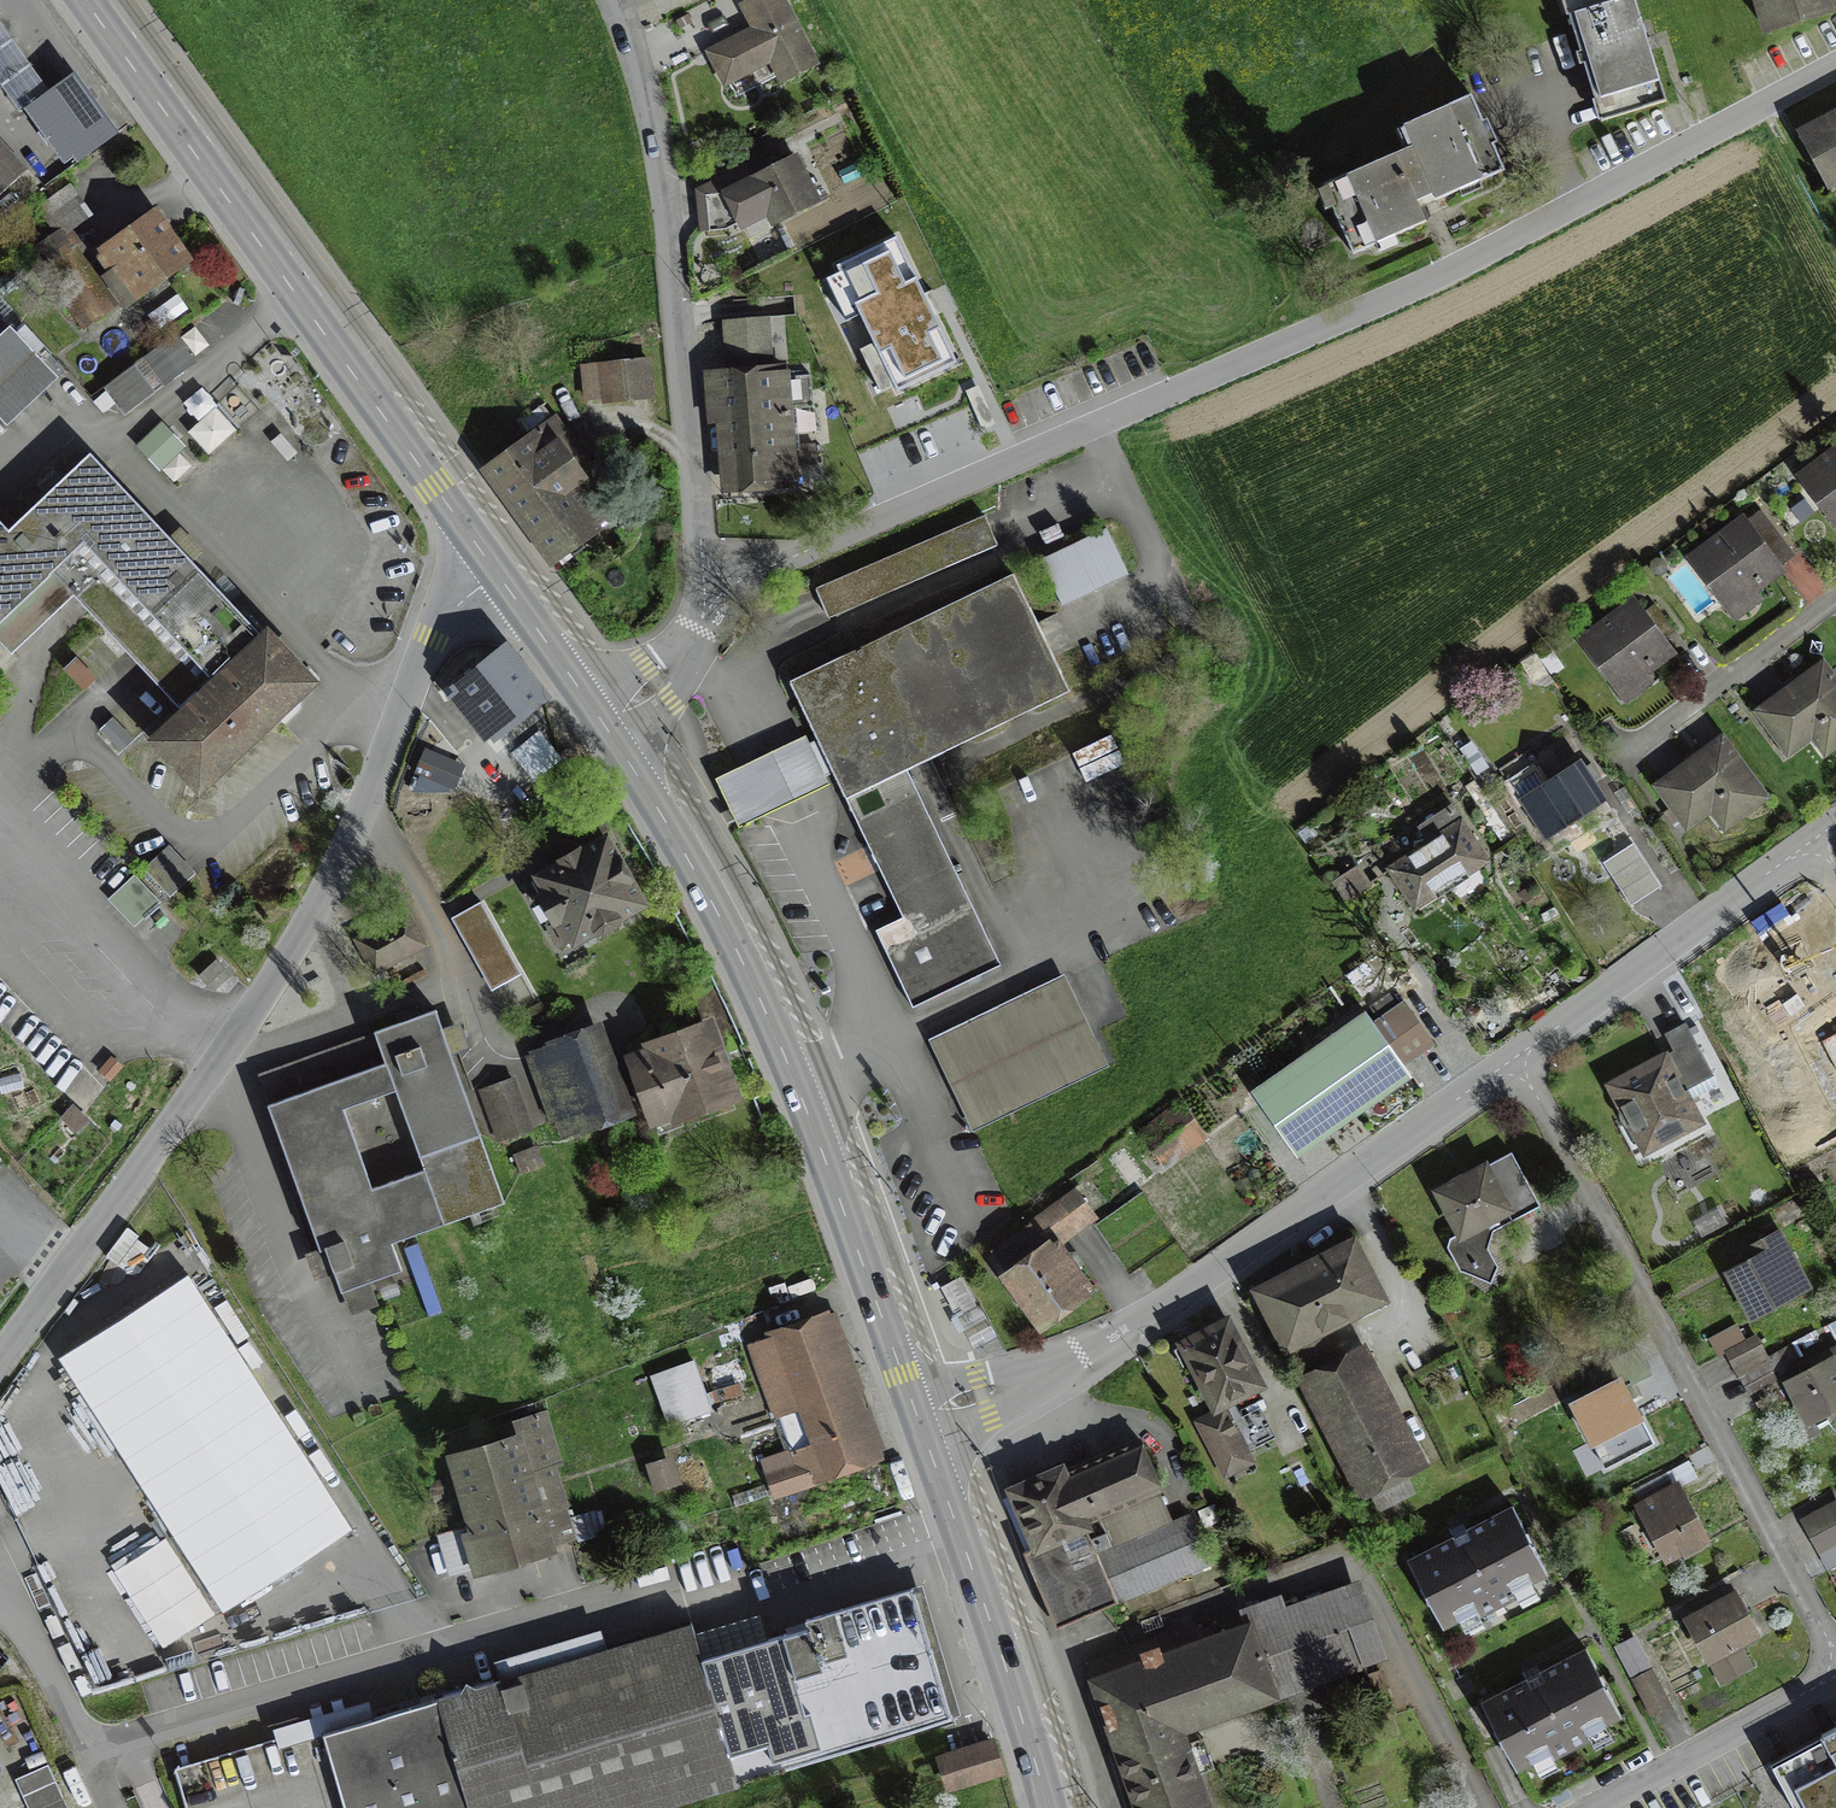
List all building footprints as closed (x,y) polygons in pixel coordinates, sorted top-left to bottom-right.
[(713,52),(725,77),(767,57),(778,79),(811,63),(780,0),(758,0),(748,5),(760,28),(713,52)] [(1635,0),(1573,0),(1606,115),(1663,99),(1635,0)] [(1769,28),(1831,8),(1828,0),(1759,0),(1769,28)] [(1501,166),(1472,97),(1402,126),(1411,149),(1323,185),(1351,252),(1424,222),(1416,201),(1501,166)] [(1800,132),(1826,182),(1835,177),(1835,114),(1800,132)] [(25,170),(0,142),(0,192),(25,170)] [(745,168),(716,183),(736,224),(767,208),(774,222),(817,200),(795,157),(751,179),(745,168)] [(44,206),(61,230),(86,211),(70,188),(44,206)] [(153,213),(98,252),(131,300),(187,261),(153,213)] [(61,230),(34,247),(85,323),(112,305),(61,230)] [(896,243),(838,271),(898,394),(956,366),(896,243)] [(770,320),(728,322),(732,374),(711,375),(718,480),(794,476),(788,373),(774,373),(770,320)] [(0,322),(0,412),(6,418),(51,376),(0,322)] [(647,359),(581,366),(585,401),(651,394),(647,359)] [(133,366),(105,388),(125,414),(153,392),(133,366)] [(555,423),(493,465),(556,558),(594,532),(562,485),(587,468),(555,423)] [(1802,477),(1835,524),(1835,452),(1802,477)] [(9,535),(52,576),(178,708),(151,734),(202,787),(308,687),(90,458),(9,535)] [(982,515),(814,588),(827,618),(995,545),(982,515)] [(1743,521),(1691,561),(1734,618),(1757,601),(1750,591),(1779,569),(1743,521)] [(9,535),(0,525),(0,626),(52,576),(9,535)] [(1107,532),(1043,561),(1062,603),(1126,573),(1107,532)] [(879,927),(913,999),(1002,958),(912,765),(1068,693),(1014,578),(795,680),(905,915),(879,927)] [(1636,605),(1585,641),(1618,687),(1669,651),(1636,605)] [(477,663),(446,687),(488,738),(539,697),(503,654),(484,671),(477,663)] [(1761,713),(1788,749),(1808,733),(1822,751),(1835,740),(1835,691),(1820,669),(1761,713)] [(1723,744),(1660,787),(1685,823),(1707,807),(1720,826),(1760,798),(1723,744)] [(466,765),(424,748),(414,773),(420,775),(450,788),(456,790),(466,765)] [(1576,761),(1521,796),(1546,835),(1601,800),(1576,761)] [(448,793),(450,788),(420,775),(412,793),(448,793)] [(1459,826),(1392,869),(1417,906),(1483,863),(1459,826)] [(602,841),(534,883),(570,942),(638,900),(602,841)] [(478,907),(451,924),(492,992),(520,974),(478,907)] [(403,918),(362,941),(377,968),(418,945),(403,918)] [(217,962),(197,977),(205,987),(225,972),(217,962)] [(1403,1004),(1257,1101),(1260,1105),(1290,1150),(1403,1076),(1382,1044),(1396,1035),(1411,1058),(1431,1045),(1403,1004)] [(386,1063),(270,1104),(336,1290),(404,1266),(394,1239),(504,1201),(437,1012),(376,1033),(386,1063)] [(707,1031),(628,1059),(651,1123),(730,1095),(707,1031)] [(1826,1050),(1792,1068),(1809,1100),(1825,1092),(1835,1113),(1835,1034),(1822,1042),(1826,1050)] [(590,1035),(535,1056),(563,1131),(618,1110),(590,1035)] [(1664,1059),(1612,1085),(1644,1148),(1696,1122),(1664,1059)] [(507,1068),(486,1076),(507,1134),(528,1127),(507,1068)] [(1184,1115),(1147,1137),(1164,1164),(1200,1142),(1184,1115)] [(1446,1249),(1461,1273),(1487,1284),(1494,1267),(1484,1249),(1492,1228),(1538,1206),(1511,1153),(1441,1190),(1459,1232),(1448,1238),(1446,1249)] [(1075,1196),(993,1254),(1041,1321),(1088,1287),(1057,1244),(1092,1220),(1075,1196)] [(1755,1263),(1728,1276),(1746,1313),(1803,1285),(1778,1234),(1748,1249),(1755,1263)] [(1352,1243),(1259,1291),(1306,1381),(1342,1363),(1323,1328),(1380,1298),(1352,1243)] [(961,1276),(941,1287),(956,1316),(976,1305),(961,1276)] [(187,1280),(66,1358),(224,1605),(346,1528),(187,1280)] [(835,1316),(754,1345),(795,1461),(766,1472),(774,1496),(811,1483),(808,1474),(882,1447),(835,1316)] [(1225,1325),(1186,1344),(1216,1403),(1255,1384),(1225,1325)] [(1726,1351),(1736,1371),(1766,1356),(1755,1337),(1747,1342),(1738,1326),(1709,1340),(1717,1356),(1726,1351)] [(1791,1383),(1807,1415),(1835,1401),(1835,1351),(1810,1363),(1814,1372),(1791,1383)] [(1342,1363),(1306,1381),(1372,1508),(1412,1488),(1403,1470),(1419,1462),(1363,1352),(1342,1363)] [(1766,1356),(1736,1371),(1747,1393),(1777,1378),(1766,1356)] [(1618,1382),(1575,1405),(1594,1442),(1638,1419),(1624,1393),(1649,1380),(1638,1360),(1613,1373),(1618,1382)] [(1236,1407),(1203,1423),(1221,1463),(1271,1440),(1261,1418),(1245,1425),(1236,1407)] [(506,1438),(449,1456),(484,1568),(548,1548),(527,1478),(555,1469),(538,1416),(502,1427),(506,1438)] [(1159,1489),(1138,1440),(1012,1492),(1066,1622),(1206,1564),(1187,1519),(1112,1550),(1097,1515),(1159,1489)] [(1675,1489),(1634,1510),(1660,1561),(1701,1540),(1675,1489)] [(1805,1518),(1822,1551),(1835,1543),(1835,1503),(1835,1502),(1805,1518)] [(1410,1560),(1443,1626),(1547,1575),(1514,1508),(1410,1560)] [(161,1548),(118,1576),(160,1639),(202,1611),(161,1548)] [(1393,1665),(1364,1587),(1291,1613),(1287,1602),(1248,1616),(1254,1631),(1280,1706),(1393,1665)] [(913,1596),(705,1659),(741,1780),(950,1717),(913,1596)] [(1735,1598),(1690,1622),(1720,1680),(1746,1666),(1737,1651),(1757,1640),(1735,1598)] [(694,1622),(439,1701),(471,1807),(646,1807),(741,1780),(705,1659),(694,1622)] [(1095,1685),(1137,1807),(1216,1807),(1191,1737),(1280,1706),(1254,1631),(1095,1685)] [(1585,1651),(1481,1703),(1515,1770),(1619,1718),(1585,1651)] [(1652,1669),(1633,1678),(1649,1713),(1668,1704),(1652,1669)] [(439,1701),(182,1779),(191,1807),(471,1807),(439,1701)] [(1775,1767),(1796,1807),(1835,1807),(1835,1735),(1775,1767)] [(991,1742),(940,1758),(949,1789),(1001,1773),(991,1742)]
